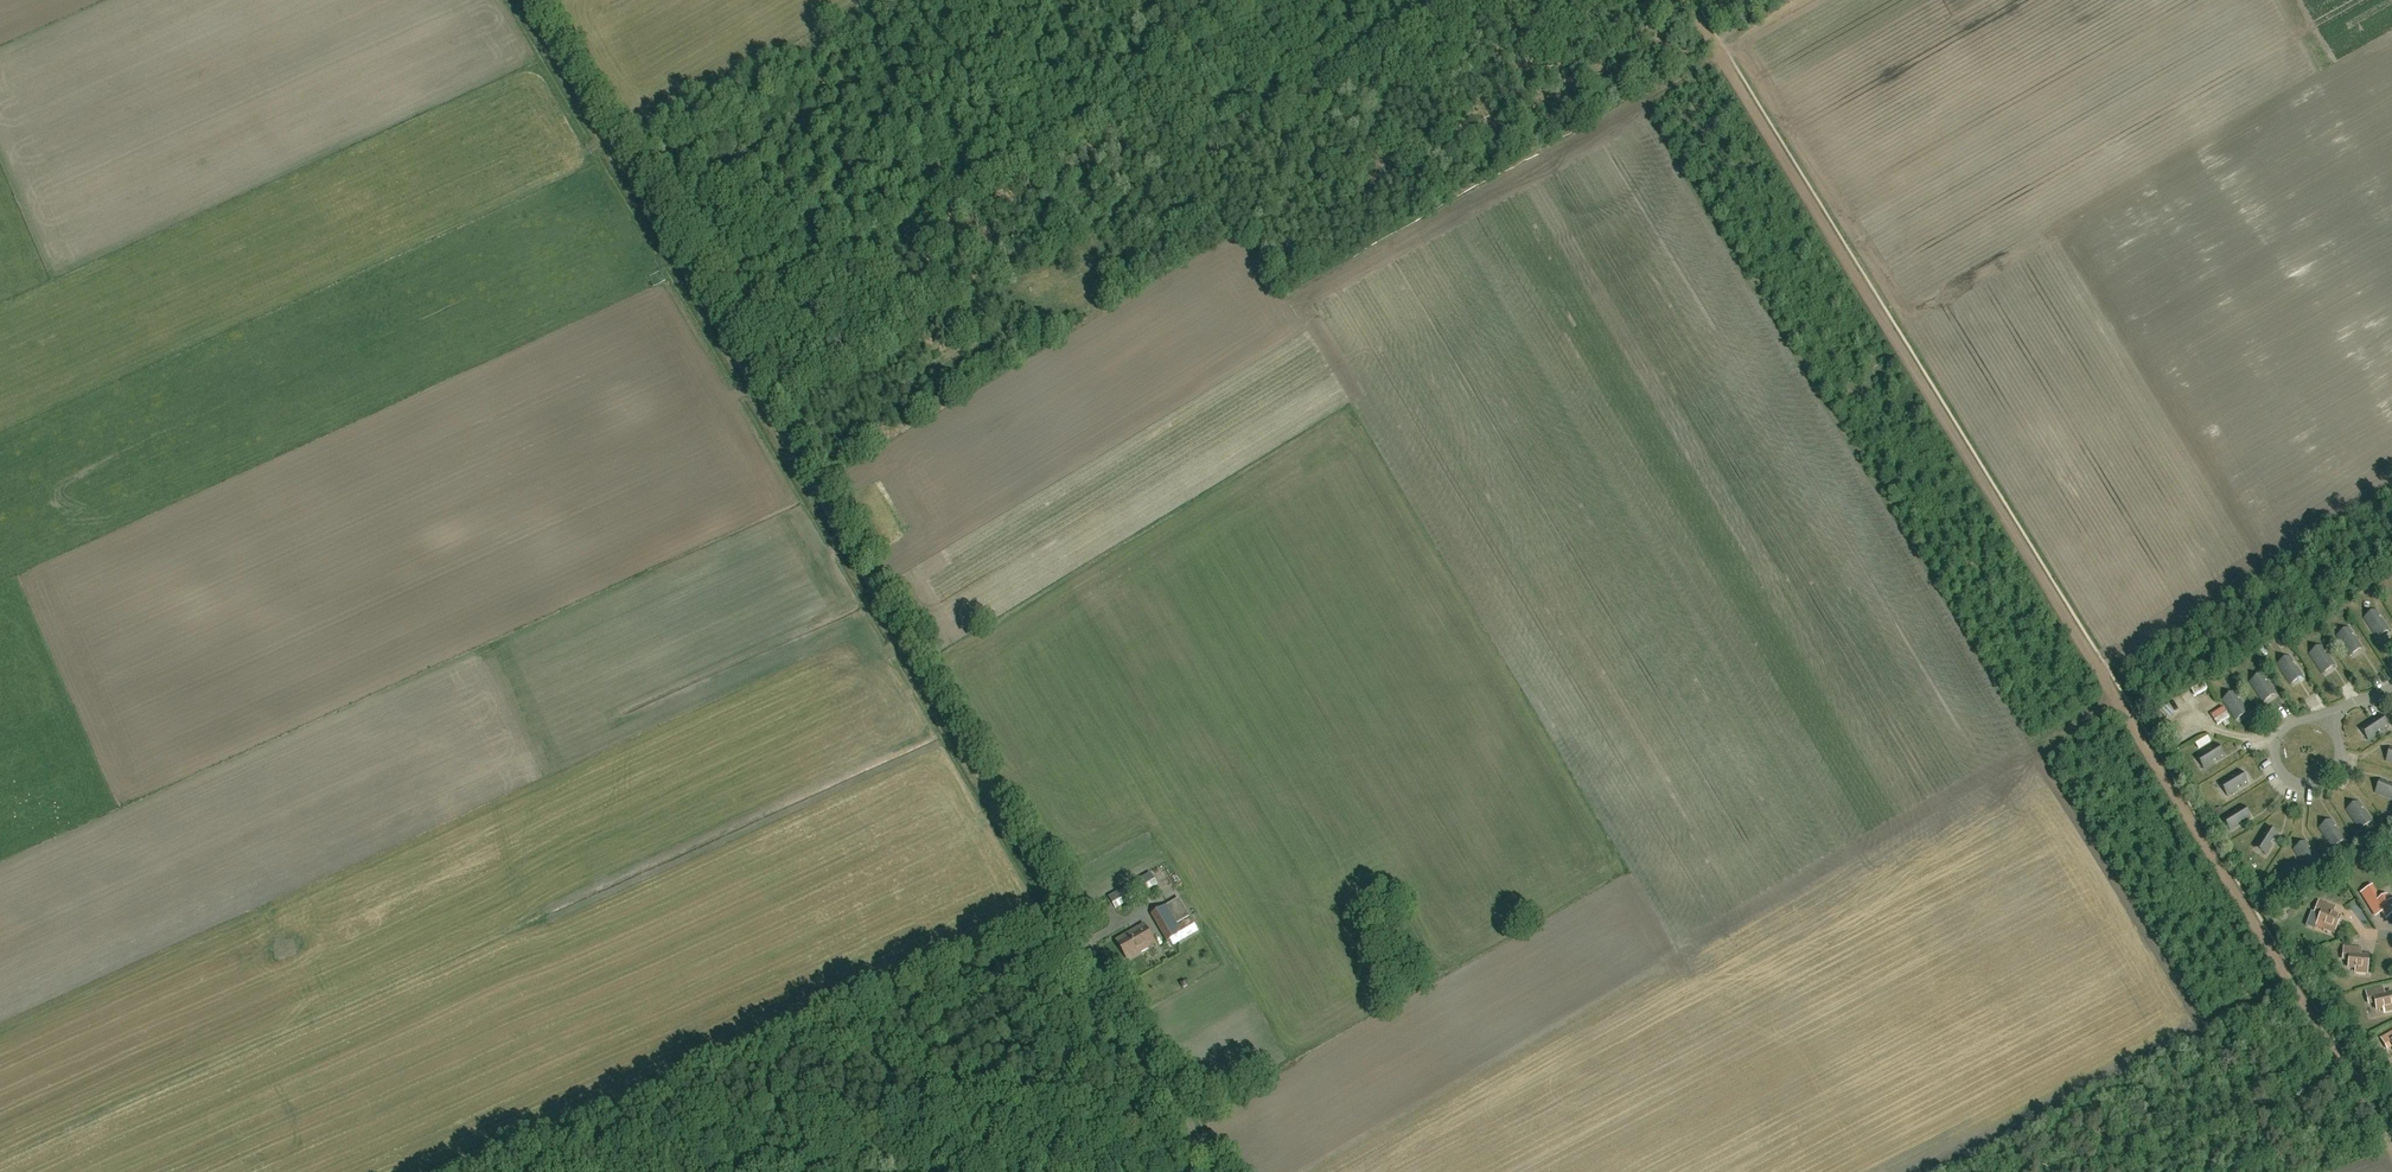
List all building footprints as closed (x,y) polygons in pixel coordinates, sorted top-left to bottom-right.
[(2377,637),(2389,629),(2377,610),(2364,618),(2377,637)] [(2350,655),(2362,647),(2350,628),(2337,636),(2350,655)] [(2288,644),(2281,633),(2280,632),(2274,636),(2275,637),(2282,648),(2288,644)] [(2322,673),(2335,665),(2322,646),(2310,654),(2322,673)] [(2290,684),(2303,676),(2290,656),(2278,664),(2290,684)] [(2263,701),(2275,693),(2263,674),(2250,682),(2263,701)] [(2196,689),(2200,697),(2213,690),(2209,682),(2196,689)] [(2235,719),(2248,711),(2235,692),(2223,700),(2235,719)] [(2205,705),(2215,700),(2211,694),(2201,700),(2205,705)] [(2177,702),(2181,711),(2191,707),(2187,698),(2177,702)] [(2368,739),(2388,727),(2380,714),(2360,727),(2368,739)] [(2204,768),(2224,756),(2216,743),(2196,756),(2204,768)] [(2227,795),(2247,783),(2239,770),(2220,782),(2227,795)] [(2381,778),(2376,792),(2391,799),(2391,783),(2381,778)] [(2359,829),(2372,821),(2359,802),(2346,810),(2359,829)] [(2230,830),(2250,818),(2242,805),(2222,817),(2230,830)] [(2332,847),(2344,839),(2332,820),(2319,828),(2332,847)] [(2266,854),(2278,834),(2265,827),(2253,846),(2266,854)] [(2307,869),(2319,860),(2306,841),(2294,850),(2307,869)] [(1116,909),(1157,885),(1150,874),(1109,897),(1116,909)] [(2391,916),(2391,900),(2391,901),(2388,895),(2381,899),(2378,894),(2365,901),(2375,917),(2381,913),(2386,920),(2391,916)] [(2335,907),(2319,901),(2315,912),(2320,914),(2318,921),(2324,924),(2323,928),(2334,932),(2340,916),(2332,913),(2335,907)] [(1167,941),(1184,932),(1169,905),(1152,915),(1167,941)] [(1127,959),(1155,943),(1144,925),(1117,941),(1127,959)] [(2344,946),(2343,958),(2349,959),(2348,967),(2355,967),(2355,972),(2367,973),(2368,956),(2360,955),(2361,948),(2344,946)] [(2366,991),(2368,1003),(2374,1002),(2376,1009),(2383,1007),(2384,1012),(2391,1010),(2391,993),(2384,994),(2383,987),(2366,991)] [(2382,1039),(2388,1049),(2391,1047),(2391,1033),(2382,1039)]
